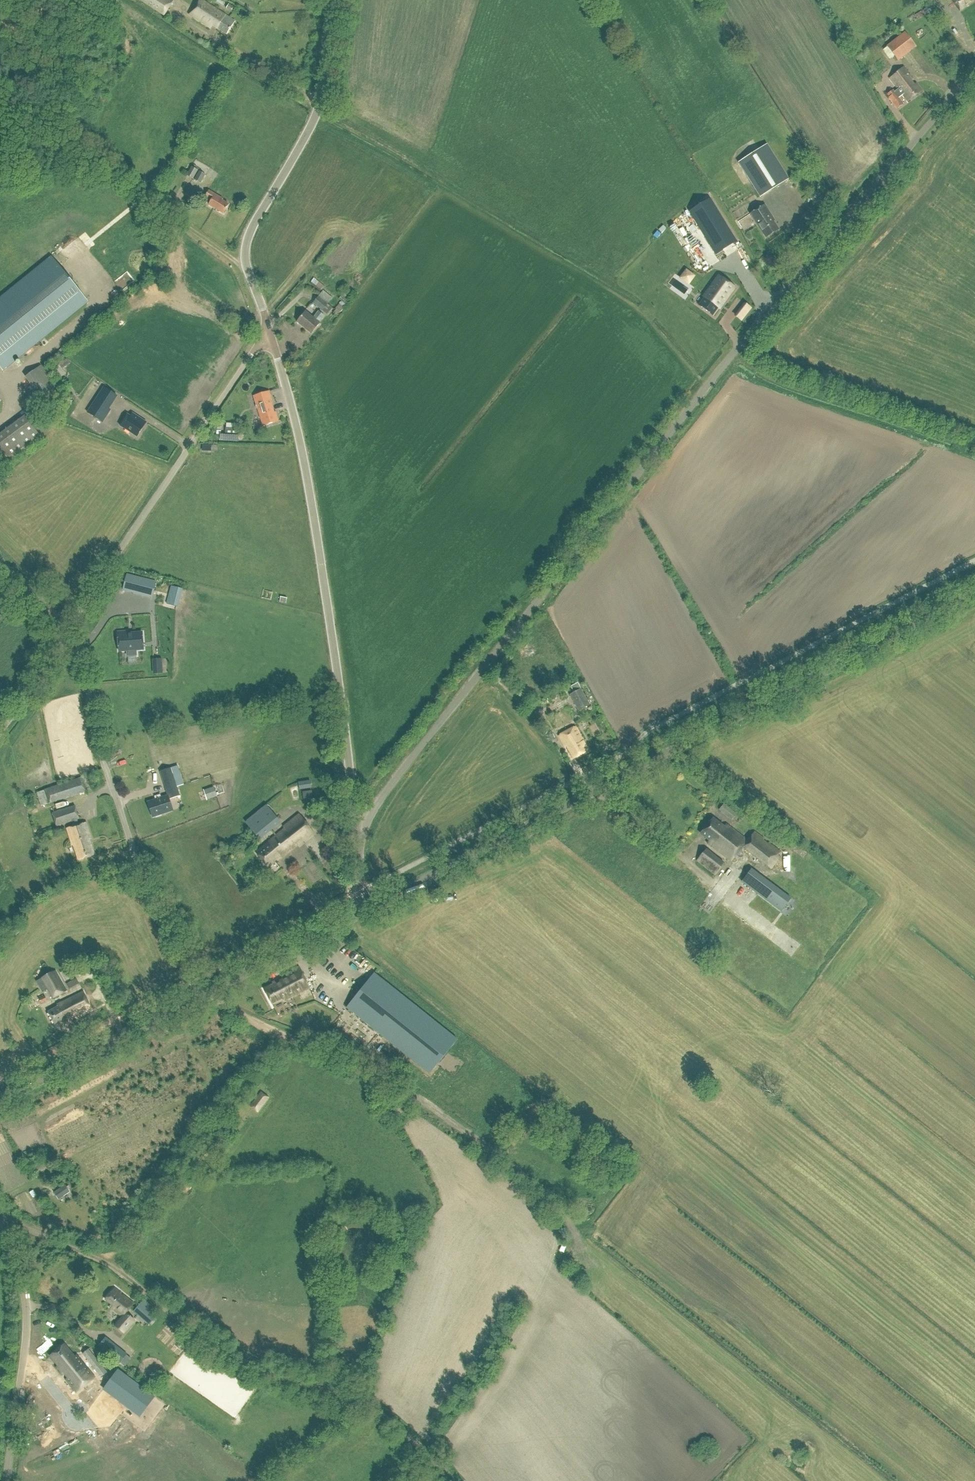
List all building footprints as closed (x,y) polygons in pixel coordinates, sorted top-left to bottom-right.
[(164,16),(173,2),(170,0),(139,0),(164,16)] [(960,12),(974,0),(951,0),(960,12)] [(235,22),(203,1),(195,14),(227,35),(235,22)] [(898,61),(916,47),(905,32),(886,46),(898,61)] [(908,101),(922,91),(916,84),(913,86),(910,81),(912,79),(903,68),(890,78),(898,89),(896,90),(901,96),(903,95),(908,101)] [(901,96),(896,90),(894,92),(893,89),(886,95),(897,109),(903,105),(898,98),(901,96)] [(749,178),(760,196),(789,178),(767,144),(739,161),(749,178)] [(193,179),(198,170),(191,167),(186,175),(193,179)] [(201,184),(205,175),(198,171),(194,180),(201,184)] [(229,204),(223,200),(224,199),(209,190),(205,196),(211,200),(209,204),(224,213),(229,204)] [(689,211),(716,255),(737,242),(710,198),(689,211)] [(766,238),(779,229),(772,218),(773,217),(765,205),(750,214),(766,238)] [(52,258),(0,300),(0,366),(2,369),(87,301),(52,258)] [(169,285),(159,277),(155,283),(165,290),(169,285)] [(706,299),(700,307),(714,317),(720,309),(721,309),(736,289),(720,277),(705,298),(706,299)] [(324,286),(314,278),(310,283),(320,291),(321,290),(324,286)] [(732,296),(739,303),(750,291),(743,284),(732,296)] [(332,298),(323,290),(313,303),(327,314),(332,308),(327,304),(332,298)] [(349,297),(343,293),(339,299),(341,300),(335,308),(335,309),(332,313),(337,316),(340,312),(340,313),(346,305),(347,306),(350,302),(347,300),(349,297)] [(746,304),(742,309),(750,314),(753,310),(746,304)] [(690,316),(707,331),(713,324),(697,309),(690,316)] [(311,334),(320,323),(319,322),(324,316),(319,311),(313,318),(306,312),(297,322),(311,334)] [(66,374),(59,365),(55,371),(61,378),(66,374)] [(118,396),(105,388),(103,387),(86,412),(102,423),(111,410),(109,409),(118,396)] [(263,426),(278,421),(276,412),(274,412),(272,406),(273,405),(269,391),(253,396),(254,402),(255,402),(263,426)] [(121,425),(137,437),(147,423),(134,413),(132,416),(129,414),(121,425)] [(26,415),(0,434),(0,459),(3,463),(41,435),(26,415)] [(123,590),(152,597),(156,581),(126,574),(123,590)] [(106,594),(104,602),(110,604),(112,595),(106,594)] [(127,631),(118,632),(119,651),(127,650),(128,656),(136,655),(136,649),(143,649),(142,633),(127,634),(127,631)] [(155,676),(166,676),(166,668),(155,668),(155,676)] [(590,705),(580,688),(569,695),(579,712),(590,705)] [(574,759),(588,750),(575,727),(559,736),(566,747),(567,746),(574,759)] [(229,753),(238,753),(238,736),(230,736),(229,753)] [(83,776),(44,789),(49,803),(88,791),(83,776)] [(180,796),(174,779),(164,782),(168,796),(148,802),(153,817),(173,810),(169,800),(180,796)] [(300,782),(301,789),(312,787),(311,780),(300,782)] [(67,807),(78,804),(76,798),(66,800),(67,807)] [(725,802),(719,809),(733,820),(739,813),(725,802)] [(267,803),(245,822),(260,840),(282,822),(275,813),(267,803)] [(74,845),(79,860),(95,855),(90,840),(92,839),(86,822),(79,825),(77,820),(79,819),(75,806),(52,813),(57,826),(72,821),(73,827),(68,828),(73,845),(74,845)] [(256,852),(268,868),(299,845),(297,842),(302,838),(305,841),(316,833),(301,814),(284,827),(286,828),(268,842),(269,843),(256,852)] [(778,855),(780,852),(754,832),(747,841),(726,824),(724,826),(713,817),(700,833),(710,840),(708,843),(731,861),(743,847),(770,869),(780,856),(778,855)] [(707,848),(697,860),(716,876),(726,862),(707,848)] [(752,869),(742,882),(781,911),(791,898),(752,869)] [(713,910),(718,905),(710,897),(705,902),(713,910)] [(285,1001),(310,988),(299,967),(281,976),(283,979),(264,989),(272,1004),(283,998),(285,1001)] [(57,969),(36,981),(43,992),(48,989),(53,998),(68,990),(57,969)] [(374,973),(346,1007),(430,1074),(457,1040),(374,973)] [(72,1019),(91,1009),(84,991),(57,1005),(58,1006),(48,1012),(55,1025),(70,1017),(72,1019)] [(260,1091),(250,1105),(259,1112),(269,1098),(260,1091)] [(212,1149),(208,1146),(201,1156),(205,1159),(212,1149)] [(58,1194),(64,1202),(74,1194),(69,1186),(58,1194)] [(134,1304),(115,1288),(106,1299),(111,1304),(109,1306),(122,1317),(115,1325),(123,1333),(134,1320),(126,1313),(134,1304)] [(143,1300),(134,1310),(150,1324),(159,1313),(143,1300)] [(114,1345),(106,1338),(98,1347),(107,1355),(108,1353),(119,1363),(127,1354),(115,1344),(114,1345)] [(90,1407),(107,1394),(94,1378),(95,1377),(77,1356),(81,1352),(71,1340),(65,1345),(52,1356),(59,1365),(57,1367),(77,1392),(77,1391),(90,1407)] [(110,1376),(89,1348),(82,1353),(101,1377),(104,1380),(110,1376)] [(110,1381),(104,1390),(112,1396),(140,1416),(154,1397),(118,1370),(110,1381)] [(63,1405),(70,1395),(58,1387),(51,1397),(63,1405)]
